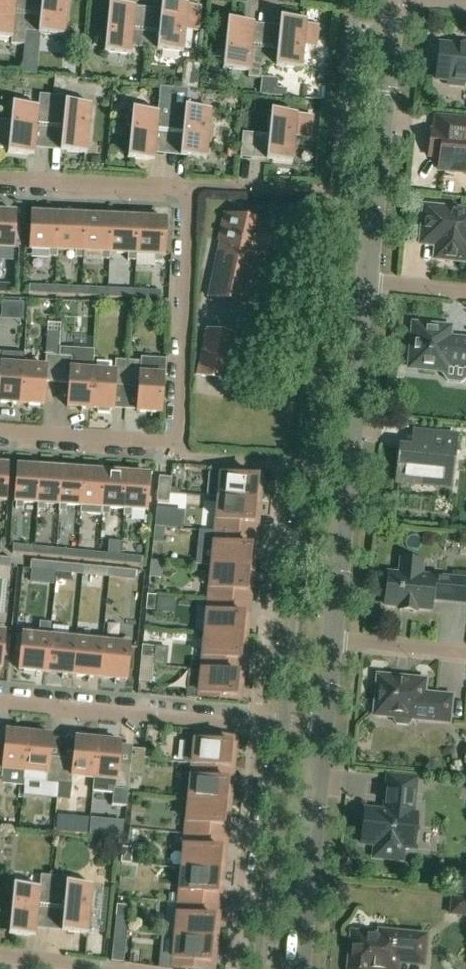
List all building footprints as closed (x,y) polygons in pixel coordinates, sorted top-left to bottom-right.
[(27,16),(15,15),(16,0),(0,0),(0,37),(12,39),(11,44),(24,45),(26,32),(27,16)] [(27,16),(26,32),(38,33),(38,34),(65,36),(68,0),(42,0),(40,17),(27,16)] [(188,4),(168,2),(167,15),(148,13),(144,48),(157,49),(157,50),(183,53),(185,31),(199,32),(201,6),(188,5),(188,4)] [(131,47),(144,48),(148,13),(129,11),(129,6),(109,4),(104,53),(130,55),(131,47)] [(286,19),(286,26),(285,31),(279,31),(277,50),(264,49),(263,65),(276,66),(275,67),(302,70),(304,47),(317,49),(319,25),(306,24),(307,21),(286,19)] [(263,65),(264,49),(252,48),(254,28),(247,27),(248,23),(228,21),(223,69),(249,72),(248,77),(261,78),(263,65)] [(440,45),(436,80),(448,81),(448,84),(464,86),(464,82),(465,83),(465,47),(440,45)] [(169,139),(174,88),(161,87),(159,113),(133,110),(132,114),(129,114),(127,126),(131,126),(128,159),(154,161),(156,137),(169,139)] [(198,90),(188,89),(174,88),(169,139),(182,140),(180,156),(206,159),(211,110),(196,109),(198,90)] [(53,96),(40,94),(39,107),(13,105),(11,121),(0,120),(0,148),(8,149),(8,153),(34,156),(37,124),(50,125),(53,96)] [(91,105),(65,102),(66,97),(53,96),(50,125),(63,126),(60,151),(87,154),(91,105)] [(254,154),(267,155),(266,160),(292,163),(297,114),(271,111),(269,135),(243,133),(240,158),(254,159),(254,154)] [(429,156),(440,157),(438,170),(465,172),(465,120),(433,117),(429,156)] [(424,206),(420,244),(435,246),(434,259),(465,262),(465,210),(424,206)] [(0,213),(0,260),(4,260),(4,255),(12,256),(13,249),(14,249),(14,248),(13,248),(15,215),(16,215),(16,214),(0,213)] [(57,251),(59,215),(31,214),(31,215),(32,216),(30,248),(29,250),(49,251),(49,257),(57,258),(57,251)] [(267,253),(271,235),(266,234),(268,223),(224,214),(218,240),(220,241),(208,297),(248,306),(260,252),(267,253)] [(83,259),(84,252),(85,217),(59,215),(57,251),(75,252),(75,258),(83,259)] [(110,253),(112,218),(85,217),(84,252),(102,253),(101,259),(110,260),(110,253)] [(137,255),(138,219),(112,218),(110,253),(128,254),(128,261),(136,261),(137,255)] [(166,222),(166,220),(138,219),(137,255),(154,255),(154,262),(163,262),(163,256),(165,256),(165,254),(164,254),(165,222),(166,222)] [(0,285),(0,293),(11,294),(12,285),(0,285)] [(28,294),(55,295),(56,287),(29,286),(28,294)] [(55,295),(82,297),(82,288),(56,287),(55,295)] [(82,297),(108,298),(109,289),(82,288),(82,297)] [(108,298),(135,299),(135,291),(109,289),(108,298)] [(135,299),(162,300),(162,292),(135,291),(135,299)] [(46,368),(23,366),(21,404),(44,406),(44,404),(43,404),(45,382),(57,383),(61,324),(49,323),(46,368)] [(412,323),(408,369),(440,372),(447,382),(461,383),(465,380),(465,339),(458,338),(458,340),(450,339),(447,336),(451,334),(444,326),(412,323)] [(62,324),(61,324),(57,383),(69,383),(68,406),(67,406),(67,407),(90,409),(94,350),(60,348),(62,324)] [(197,376),(227,382),(236,335),(207,328),(197,376)] [(114,386),(126,387),(128,361),(116,360),(115,372),(93,371),(95,350),(94,350),(90,409),(97,409),(97,413),(110,414),(110,410),(113,410),(113,409),(112,409),(114,386)] [(21,404),(23,366),(24,354),(0,352),(0,402),(21,404)] [(141,362),(128,361),(126,387),(139,388),(137,411),(136,411),(136,412),(161,413),(161,412),(160,412),(163,377),(165,377),(166,360),(141,358),(141,362)] [(400,447),(397,482),(451,487),(456,436),(413,431),(411,449),(400,447)] [(38,504),(40,468),(31,468),(31,464),(30,463),(30,464),(18,463),(18,467),(17,467),(17,468),(18,468),(15,501),(14,501),(14,502),(16,502),(16,509),(23,509),(24,503),(38,504)] [(62,470),(61,470),(52,469),(53,465),(51,465),(51,466),(40,465),(40,468),(38,504),(37,510),(45,511),(45,504),(59,505),(62,470)] [(6,501),(6,500),(5,500),(7,467),(8,467),(8,466),(0,466),(0,501),(6,501)] [(61,466),(61,470),(62,470),(59,505),(59,512),(66,512),(67,506),(81,507),(83,471),(74,471),(74,466),(73,466),(73,467),(61,466)] [(83,468),(83,471),(81,507),(80,513),(102,515),(102,508),(105,473),(104,473),(95,472),(96,468),(94,468),(94,469),(83,468)] [(110,509),(124,510),(126,474),(117,474),(117,470),(116,469),(116,470),(105,469),(104,473),(105,473),(102,508),(102,515),(109,515),(110,509)] [(126,474),(124,510),(123,516),(131,517),(132,510),(147,511),(147,510),(146,510),(148,477),(149,477),(149,476),(138,475),(139,471),(138,471),(137,472),(126,471),(126,474)] [(259,502),(260,489),(255,489),(256,479),(240,477),(240,476),(241,476),(241,475),(210,472),(207,497),(219,498),(259,502)] [(169,503),(172,478),(159,476),(157,501),(169,503)] [(259,502),(219,498),(216,532),(234,534),(235,522),(252,523),(253,514),(258,514),(259,502)] [(157,509),(155,526),(164,527),(166,510),(157,509)] [(164,527),(155,526),(154,544),(163,544),(164,527)] [(234,534),(216,532),(212,566),(252,570),(253,558),(249,557),(250,547),(233,546),(234,534)] [(34,556),(35,547),(13,545),(12,554),(34,556)] [(55,558),(56,549),(35,547),(34,556),(55,558)] [(77,560),(78,552),(56,549),(55,558),(77,560)] [(98,562),(99,554),(78,552),(77,560),(98,562)] [(120,564),(121,556),(99,554),(98,562),(120,564)] [(120,564),(142,566),(142,558),(121,556),(120,564)] [(0,557),(0,566),(11,567),(11,558),(0,557)] [(432,599),(465,602),(465,580),(420,576),(422,562),(418,561),(415,558),(412,557),(408,558),(404,560),(402,560),(400,575),(388,574),(385,605),(400,606),(400,610),(416,612),(416,608),(431,609),(432,599)] [(57,572),(57,563),(31,560),(30,569),(57,572)] [(163,562),(151,561),(149,577),(161,578),(163,562)] [(84,566),(57,563),(57,572),(83,574),(84,566)] [(109,577),(110,568),(84,566),(83,574),(109,577)] [(252,570),(212,566),(209,600),(227,602),(228,590),(245,592),(246,582),(251,582),(252,570)] [(136,571),(110,568),(109,577),(135,579),(136,571)] [(156,611),(157,596),(147,595),(146,610),(156,611)] [(227,602),(209,600),(205,635),(245,639),(247,626),(242,626),(243,616),(226,614),(227,602)] [(46,673),(50,638),(51,631),(42,630),(41,637),(22,635),(22,636),(23,636),(20,669),(19,669),(19,670),(46,673)] [(73,676),(76,640),(77,634),(68,633),(68,639),(50,638),(46,673),(73,676)] [(76,640),(73,676),(99,678),(102,643),(103,636),(95,635),(94,642),(76,640)] [(245,639),(205,635),(202,671),(220,673),(220,672),(222,659),(239,660),(240,650),(244,651),(245,639)] [(102,643),(99,678),(127,681),(127,680),(126,679),(129,647),(130,647),(130,646),(129,645),(129,639),(121,638),(120,645),(102,643)] [(154,658),(155,647),(142,646),(141,657),(154,658)] [(154,658),(141,657),(139,682),(151,683),(154,658)] [(220,673),(202,671),(199,696),(219,698),(219,697),(218,697),(218,695),(235,697),(236,687),(241,688),(242,675),(220,672),(220,673)] [(425,680),(378,675),(374,715),(394,717),(394,721),(396,724),(407,725),(411,723),(411,719),(449,722),(452,696),(424,694),(425,680)] [(4,752),(0,752),(0,779),(2,779),(7,784),(23,786),(29,734),(21,734),(22,730),(9,728),(9,732),(6,732),(5,733),(6,733),(4,752)] [(52,737),(49,736),(49,732),(36,731),(36,735),(29,734),(23,786),(24,786),(24,781),(59,784),(61,758),(49,757),(51,738),(52,738),(52,737)] [(216,737),(196,735),(187,734),(184,762),(193,763),(211,765),(211,766),(233,768),(234,755),(229,754),(230,744),(214,743),(214,738),(215,738),(216,737)] [(76,740),(74,759),(61,758),(59,784),(71,786),(72,777),(94,779),(98,741),(90,740),(91,736),(78,735),(78,739),(75,739),(75,740),(76,740)] [(105,742),(98,741),(94,779),(116,781),(115,790),(128,791),(130,774),(131,765),(118,763),(120,745),(121,745),(121,743),(118,743),(118,739),(106,738),(105,742)] [(132,749),(131,765),(130,774),(143,775),(145,750),(132,749)] [(211,765),(193,763),(189,800),(229,804),(230,792),(226,791),(227,782),(210,780),(211,766),(211,765)] [(405,850),(414,851),(417,815),(412,815),(416,779),(388,776),(385,804),(386,804),(385,812),(364,810),(361,847),(374,848),(373,860),(404,863),(405,850)] [(112,806),(127,808),(128,791),(115,790),(113,789),(112,806)] [(228,817),(229,804),(189,800),(186,834),(204,836),(218,838),(219,826),(222,826),(223,816),(228,817)] [(222,873),(223,860),(219,860),(220,850),(203,848),(204,836),(186,834),(182,869),(222,873)] [(121,862),(131,863),(133,848),(123,847),(121,862)] [(222,873),(182,869),(179,903),(197,905),(199,893),(216,894),(216,884),(221,885),(222,873)] [(41,875),(40,888),(14,885),(9,934),(29,936),(30,924),(36,924),(38,904),(51,906),(54,876),(41,875)] [(68,932),(88,934),(93,885),(67,883),(67,877),(54,876),(51,906),(64,907),(62,927),(68,927),(68,932)] [(451,914),(465,916),(465,900),(452,898),(451,914)] [(176,937),(216,941),(217,929),(213,928),(213,919),(196,917),(197,905),(179,903),(176,937)] [(117,905),(116,916),(128,918),(130,906),(117,905)] [(126,943),(128,918),(116,916),(113,941),(126,943)] [(352,933),(349,968),(397,968),(398,962),(423,964),(425,936),(385,932),(384,936),(352,933)] [(176,937),(173,966),(193,968),(193,967),(191,966),(192,961),(209,963),(210,953),(214,953),(216,941),(176,937)]
